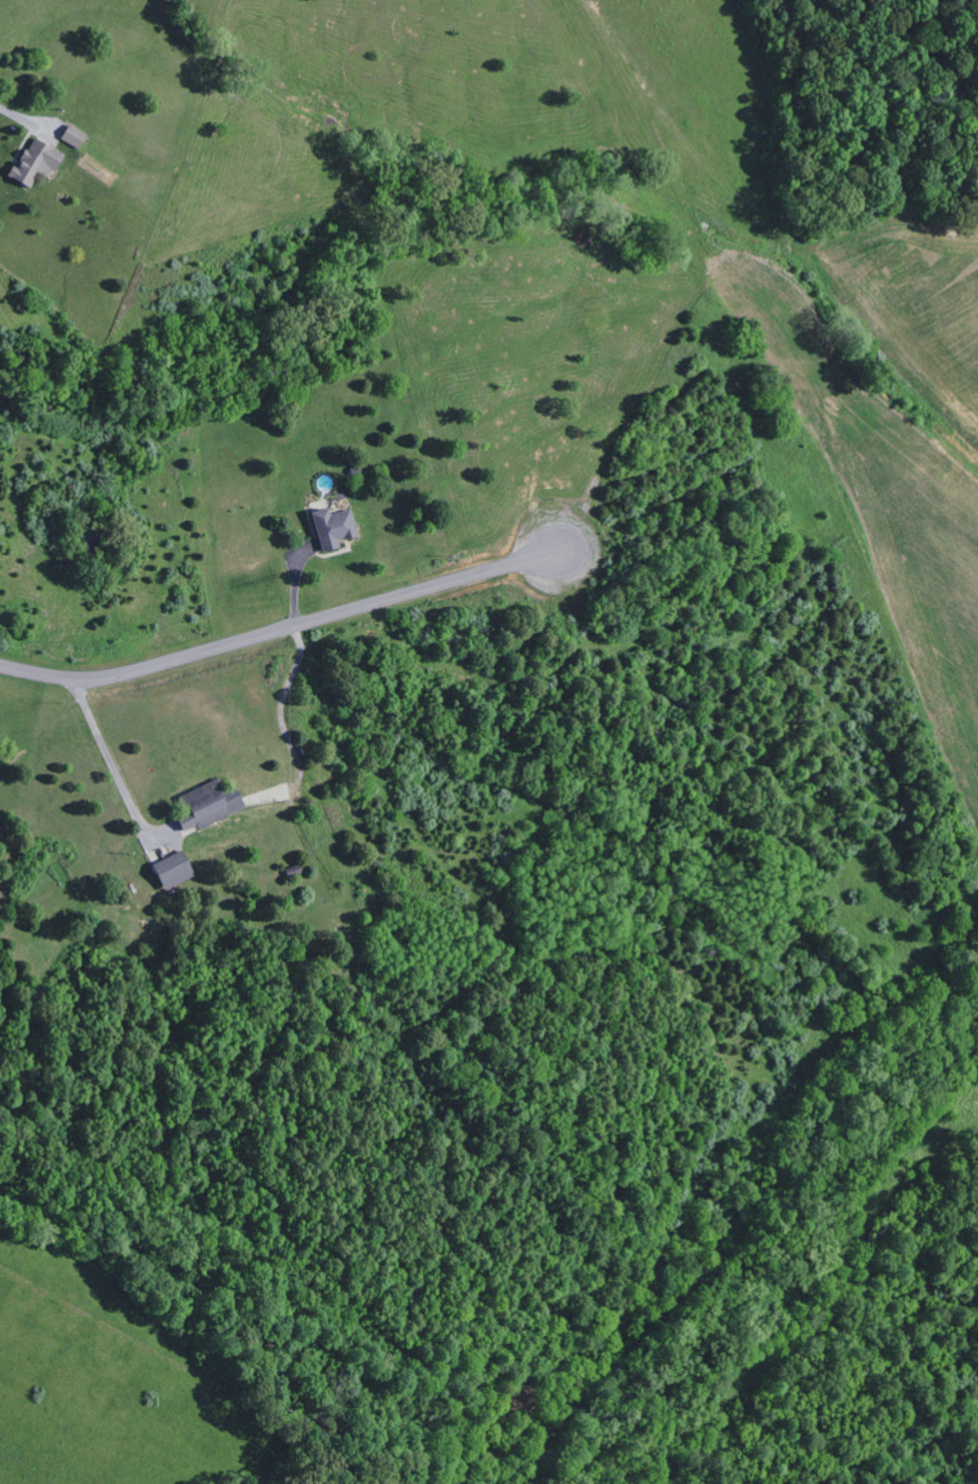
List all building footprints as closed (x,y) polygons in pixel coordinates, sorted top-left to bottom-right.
[(90,135),(71,125),(63,139),(82,150),(90,135)] [(68,153),(34,137),(14,178),(38,189),(49,168),(59,172),(68,153)] [(325,553),(343,549),(342,542),(361,537),(355,510),(334,514),(333,509),(316,513),(325,553)] [(249,810),(240,787),(228,791),(224,780),(182,796),(188,814),(180,817),(186,832),(202,826),(203,828),(249,810)] [(198,876),(186,850),(156,865),(168,890),(198,876)]
